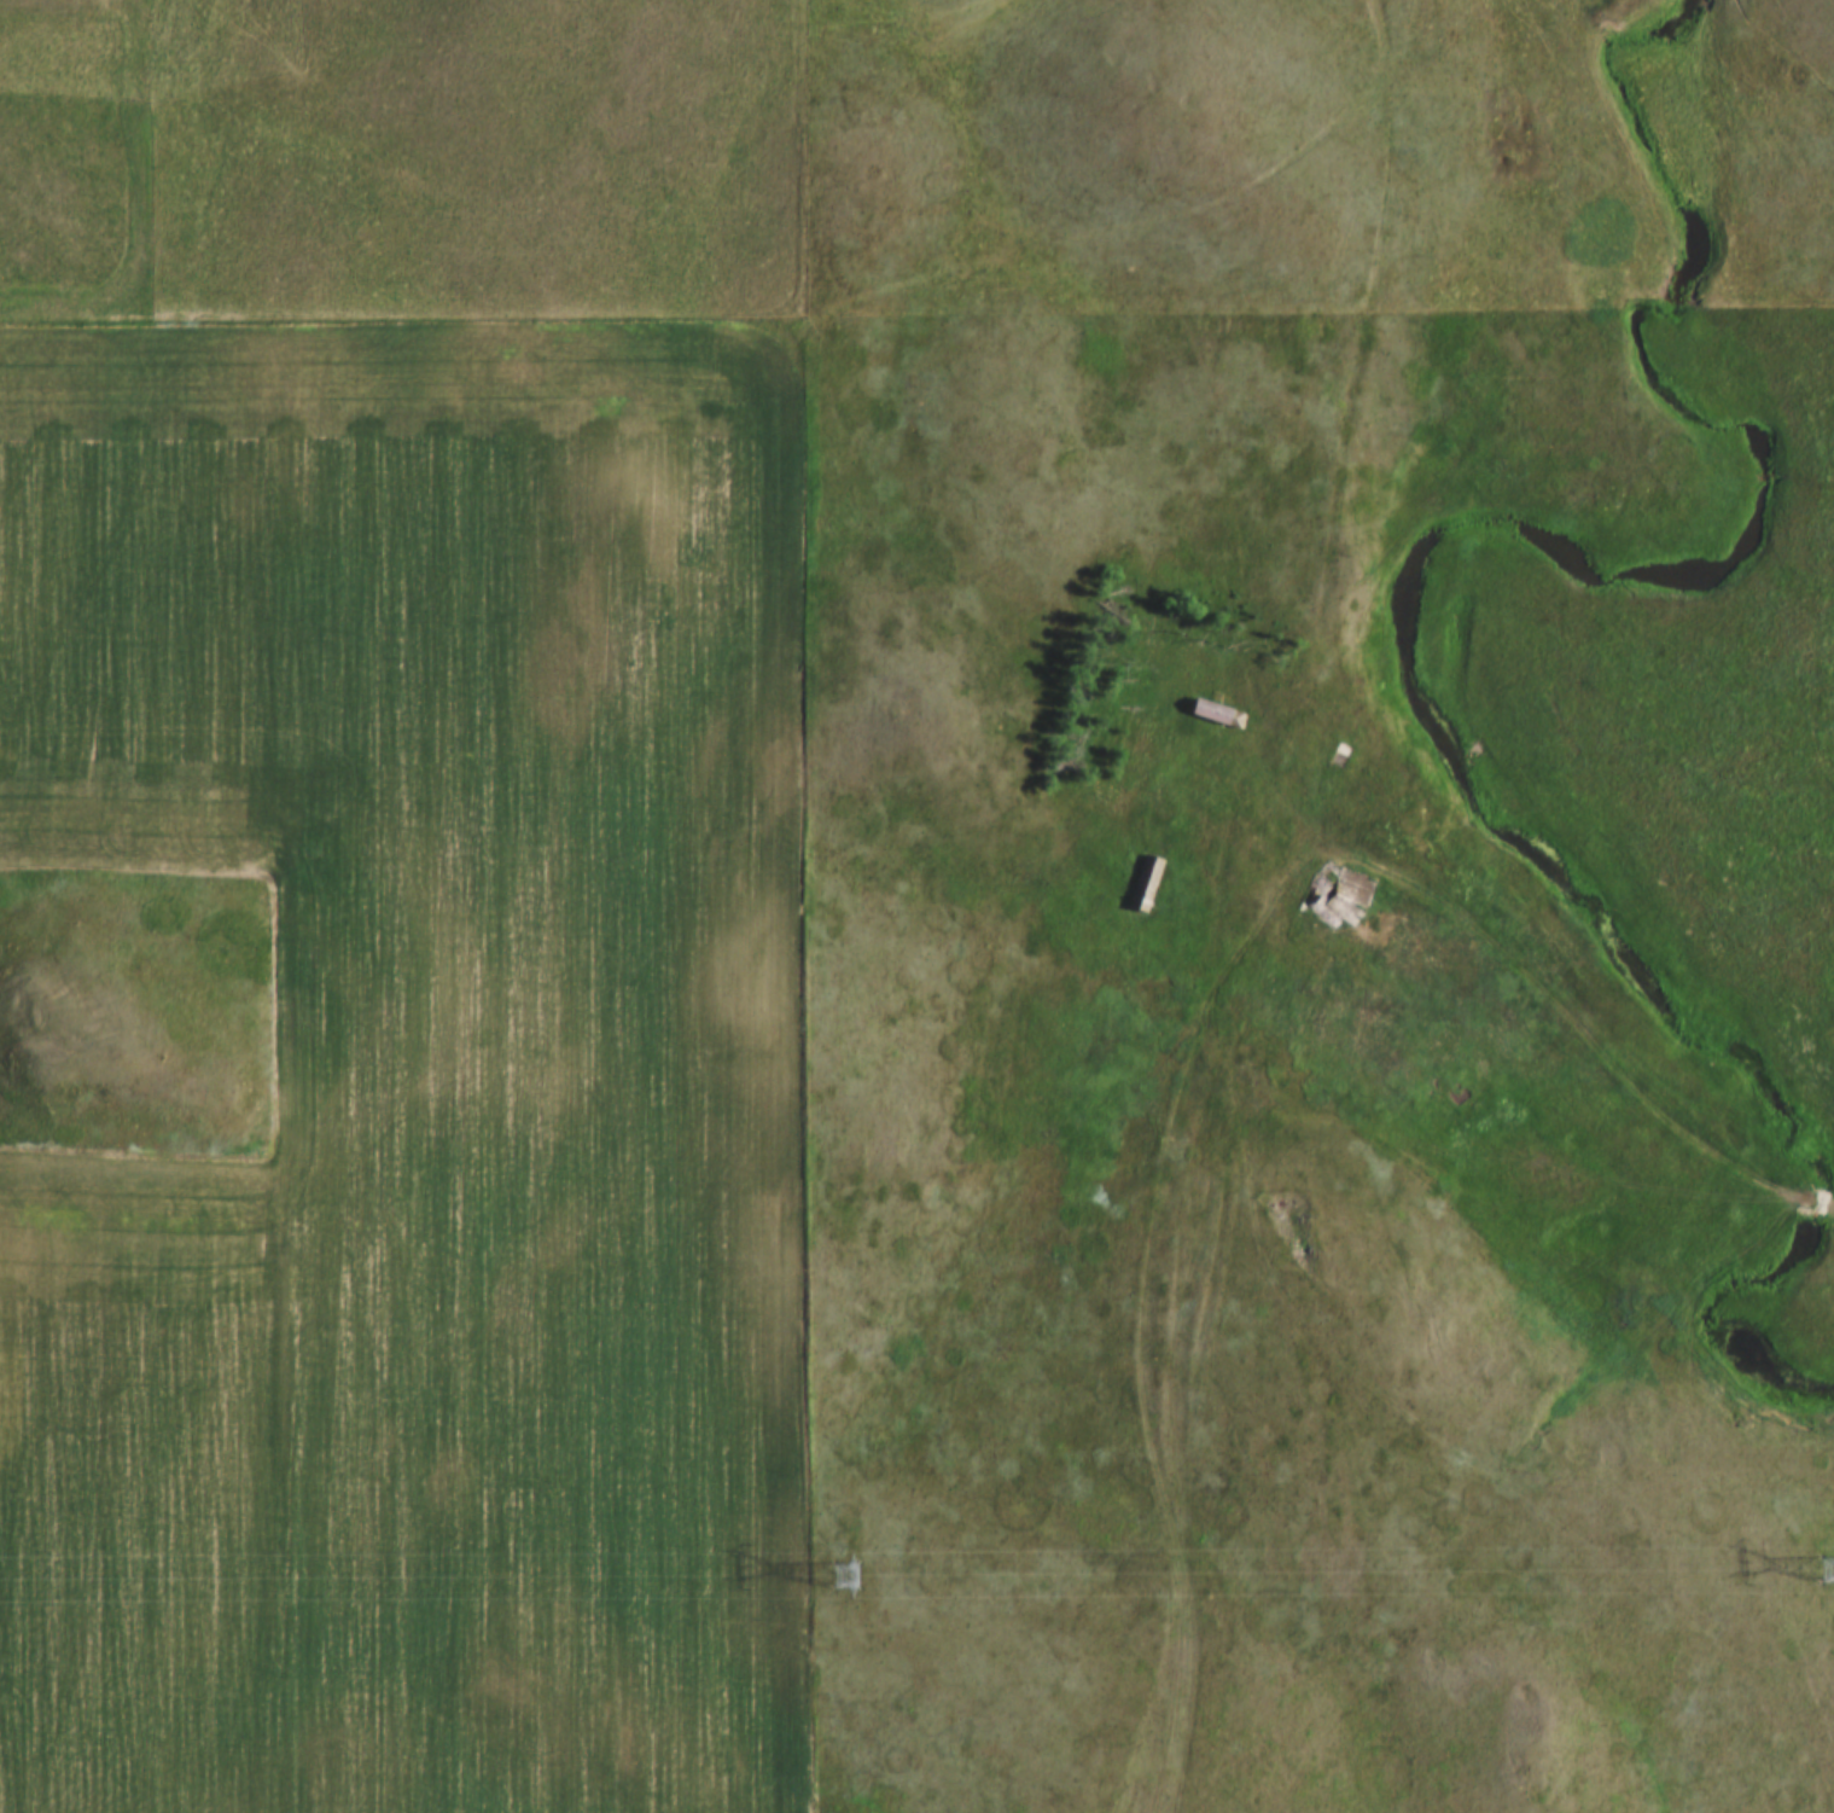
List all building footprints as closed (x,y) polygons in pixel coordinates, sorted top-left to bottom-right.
[(1164,847),(1145,841),(1129,896),(1148,902),(1164,847)] [(1346,875),(1311,861),(1296,900),(1331,914),(1346,875)]
